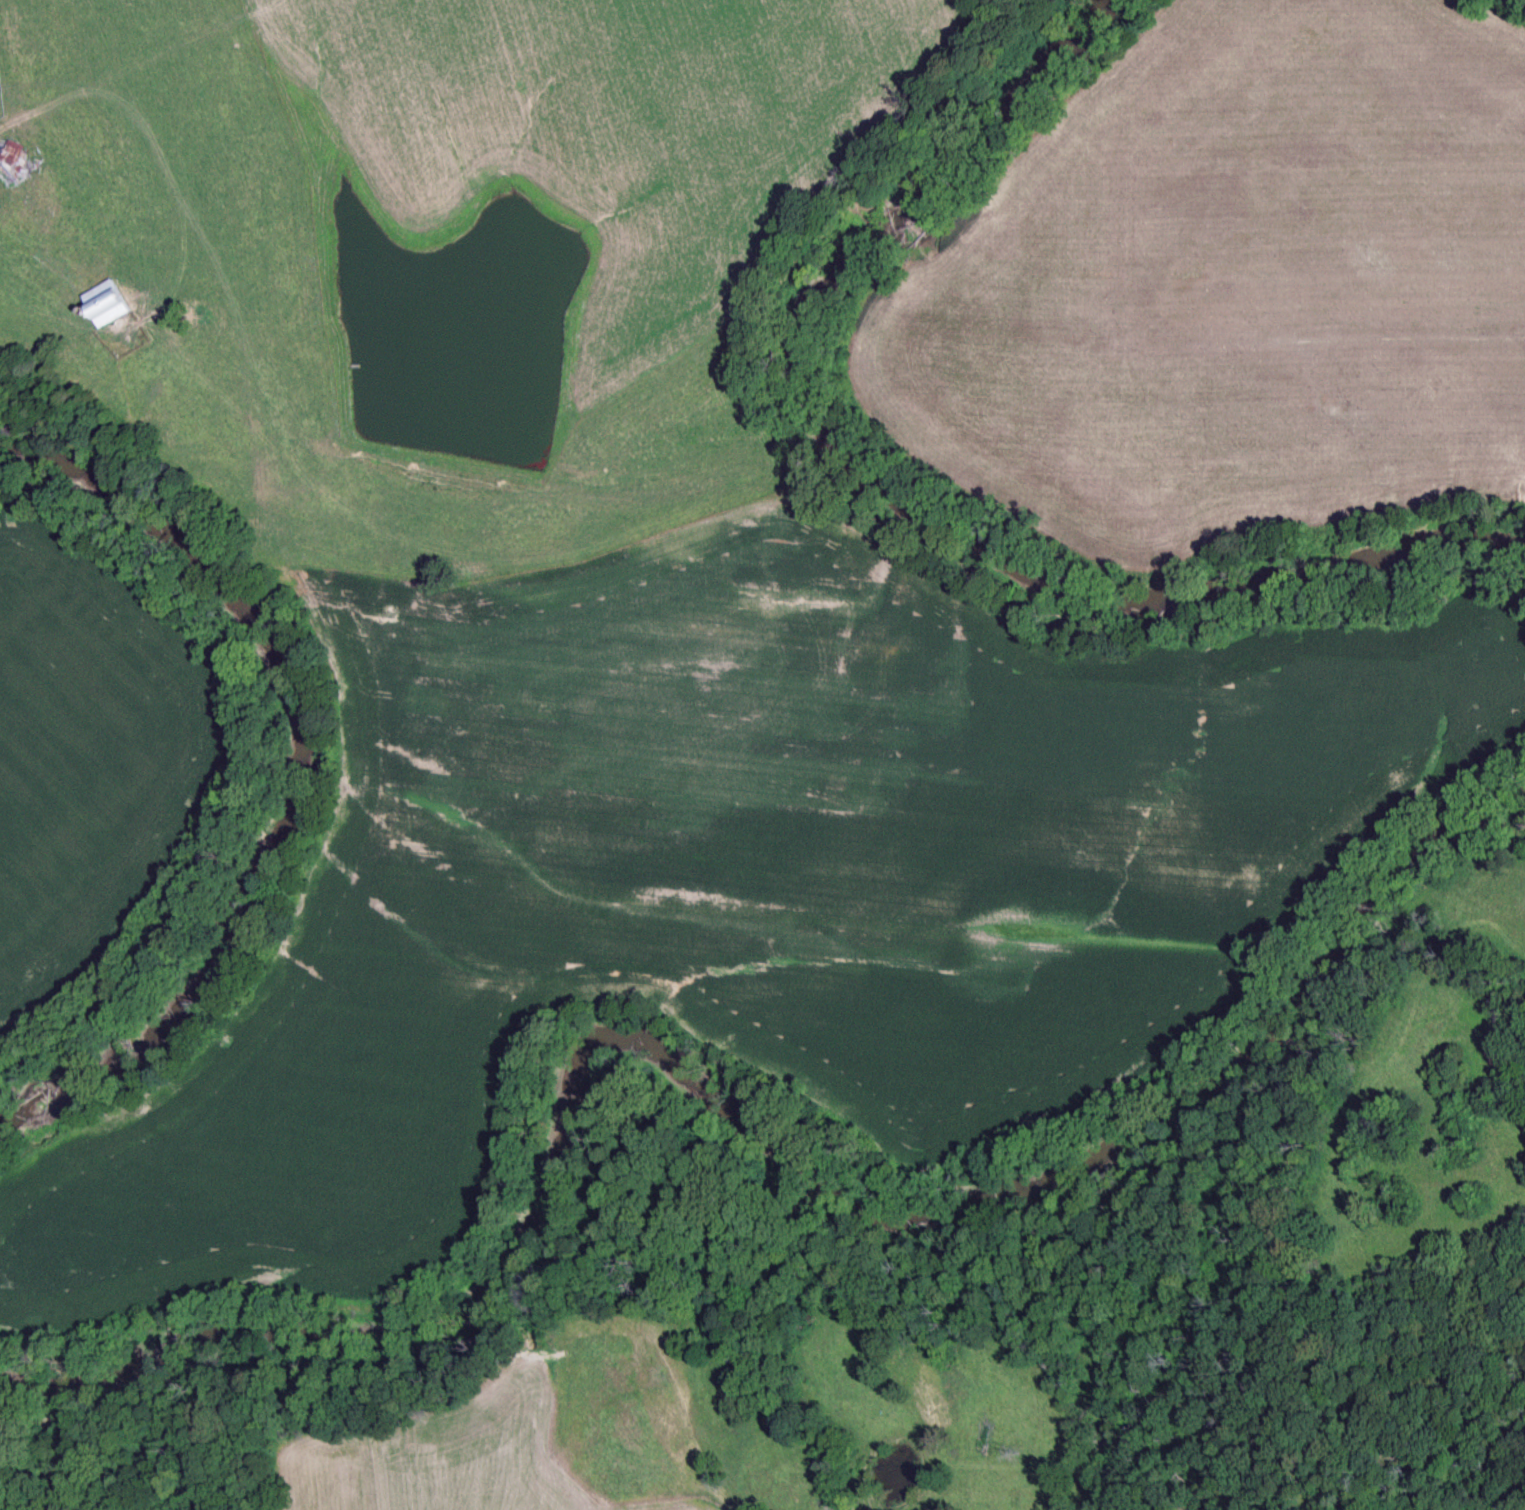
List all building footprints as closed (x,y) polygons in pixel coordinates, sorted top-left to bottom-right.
[(3,147),(0,149),(0,181),(6,191),(24,179),(3,147)] [(81,297),(98,330),(128,315),(112,281),(81,297)]
